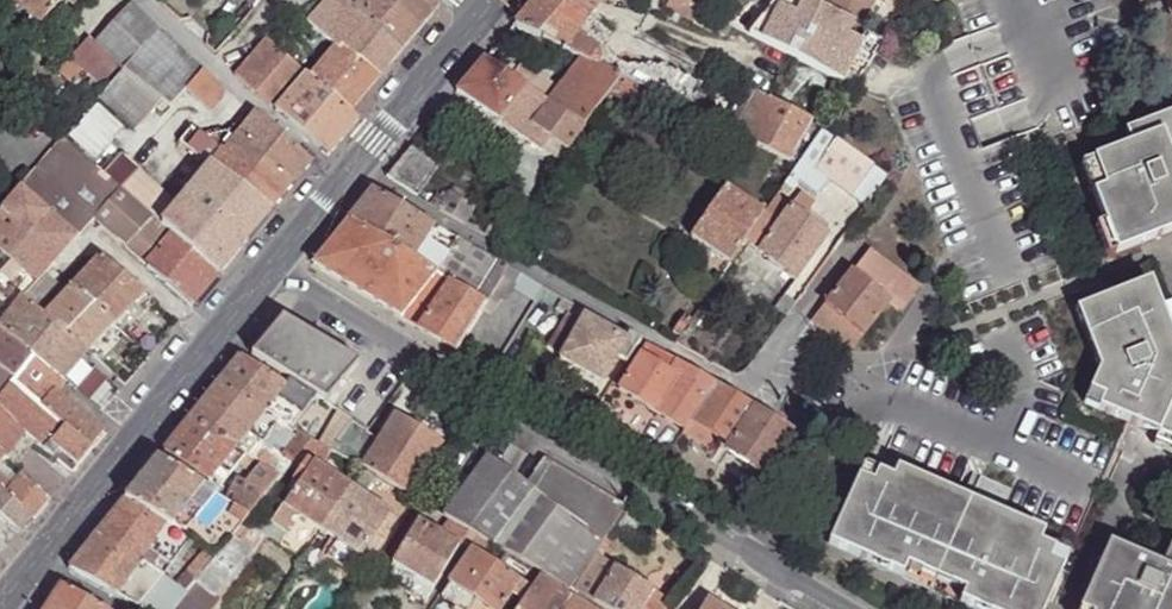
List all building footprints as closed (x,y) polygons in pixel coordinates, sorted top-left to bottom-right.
[(39,26),(63,0),(12,0),(39,26)] [(73,9),(81,0),(63,0),(73,9)] [(302,18),(317,0),(280,0),(302,18)] [(302,18),(317,31),(316,32),(335,49),(339,44),(378,78),(403,48),(363,15),(346,0),(317,0),(302,18)] [(430,0),(346,0),(363,15),(403,48),(439,7),(430,0)] [(582,60),(596,36),(582,26),(588,19),(556,0),(535,0),(513,26),(582,60)] [(588,19),(596,10),(577,0),(556,0),(588,19)] [(596,10),(599,5),(591,0),(577,0),(596,10)] [(693,23),(700,9),(691,4),(683,0),(670,0),(665,8),(693,23)] [(748,34),(852,85),(882,39),(867,30),(805,3),(806,0),(777,0),(748,34)] [(863,25),(873,2),(875,0),(829,0),(825,9),(863,25)] [(159,31),(131,6),(96,44),(89,37),(68,59),(82,72),(98,87),(118,66),(123,70),(159,31)] [(703,27),(709,14),(700,9),(693,23),(703,27)] [(602,61),(604,56),(608,58),(608,49),(602,38),(593,26),(588,19),(582,26),(596,36),(582,60),(592,64),(596,57),(602,61)] [(202,71),(200,69),(197,73),(182,59),(183,53),(159,31),(123,70),(161,101),(170,108),(185,90),(202,71)] [(250,49),(255,53),(235,76),(328,157),(359,120),(350,112),(311,78),(261,35),(250,49)] [(378,78),(339,44),(335,49),(311,78),(350,112),(378,78)] [(197,73),(200,69),(183,53),(182,59),(197,73)] [(596,57),(592,64),(621,77),(642,86),(647,89),(686,109),(695,91),(698,86),(664,69),(629,69),(608,58),(604,56),(602,61),(596,57)] [(74,81),(82,72),(68,59),(58,70),(72,84),(74,81)] [(512,78),(484,59),(456,92),(542,148),(548,139),(566,152),(575,140),(581,132),(584,129),(548,103),(512,78)] [(582,60),(558,90),(548,103),(584,129),(611,90),(621,77),(592,64),(582,60)] [(524,64),(512,78),(548,103),(558,90),(524,64)] [(161,101),(123,70),(98,99),(135,131),(161,101)] [(219,86),(202,71),(185,90),(210,112),(222,99),(223,97),(224,94),(223,93),(219,86)] [(89,96),(98,87),(82,72),(74,81),(89,96)] [(636,98),(642,86),(621,77),(611,90),(634,102),(636,98)] [(723,128),(734,133),(757,91),(744,84),(723,128)] [(636,98),(641,101),(647,89),(642,86),(636,98)] [(683,118),(686,109),(647,89),(643,98),(683,118)] [(706,97),(695,91),(686,109),(710,121),(716,108),(704,102),(706,97)] [(811,119),(757,91),(734,133),(786,161),(811,119)] [(311,162),(255,114),(238,135),(259,149),(254,154),(293,182),(311,162)] [(1126,134),(1131,148),(1093,162),(1104,191),(1094,195),(1105,224),(1116,253),(1171,232),(1171,117),(1126,134)] [(204,138),(191,128),(178,143),(201,161),(180,186),(188,192),(177,206),(137,170),(119,189),(161,225),(217,276),(248,239),(268,215),(271,211),(270,209),(281,196),(204,138)] [(238,135),(231,130),(227,135),(224,133),(204,138),(281,196),(293,182),(254,154),(259,149),(238,135)] [(887,177),(822,130),(796,166),(790,174),(799,181),(818,195),(829,181),(866,206),(887,177)] [(590,138),(581,132),(575,140),(583,145),(590,138)] [(103,175),(62,139),(19,189),(19,190),(76,239),(78,240),(94,221),(93,219),(119,189),(103,175)] [(438,168),(411,148),(386,177),(417,197),(438,168)] [(119,189),(137,170),(120,155),(103,175),(119,189)] [(792,190),(799,181),(790,174),(784,184),(792,190)] [(758,210),(723,188),(689,237),(729,264),(744,242),(764,214),(758,210)] [(161,225),(119,189),(93,219),(94,221),(147,266),(146,267),(191,307),(217,276),(161,225)] [(19,190),(0,212),(0,324),(22,298),(35,284),(30,280),(42,266),(47,270),(76,239),(19,190)] [(347,222),(449,281),(477,299),(498,262),(435,227),(373,191),(347,222)] [(800,193),(791,207),(806,219),(811,212),(810,211),(816,205),(800,193)] [(428,204),(438,210),(445,199),(436,194),(428,204)] [(448,194),(445,199),(438,210),(466,226),(475,209),(448,194)] [(791,207),(776,195),(768,207),(764,214),(744,242),(796,283),(829,237),(806,219),(791,207)] [(763,203),(758,210),(764,214),(768,207),(763,203)] [(268,215),(248,239),(253,243),(273,219),(268,215)] [(312,266),(418,328),(449,281),(347,222),(312,266)] [(1106,257),(1116,253),(1105,224),(1094,228),(1106,257)] [(887,294),(903,306),(919,287),(870,249),(852,272),(851,272),(812,322),(852,352),(890,304),(884,299),(887,294)] [(146,293),(100,256),(72,287),(115,324),(146,293)] [(477,299),(487,304),(491,297),(502,277),(507,267),(498,262),(477,299)] [(42,266),(30,280),(35,284),(44,274),(47,270),(42,266)] [(519,273),(507,267),(502,277),(511,282),(513,284),(519,273)] [(35,284),(22,298),(88,353),(115,324),(72,287),(71,287),(50,311),(42,304),(58,287),(44,274),(35,284)] [(543,287),(520,274),(512,287),(535,300),(543,287)] [(502,277),(491,297),(499,301),(511,282),(502,277)] [(477,299),(449,281),(418,328),(457,351),(487,304),(477,299)] [(1076,312),(1100,371),(1090,393),(1103,399),(1098,410),(1127,423),(1154,363),(1150,352),(1171,344),(1159,314),(1148,285),(1076,312)] [(884,299),(890,304),(900,311),(903,306),(887,294),(884,299)] [(795,303),(785,296),(775,308),(786,317),(795,303)] [(22,298),(0,324),(0,332),(32,357),(63,382),(64,382),(75,390),(94,367),(84,358),(88,353),(22,298)] [(579,322),(584,316),(586,312),(576,306),(570,317),(579,322)] [(707,310),(701,306),(691,320),(684,330),(691,334),(707,310)] [(1159,314),(1171,344),(1171,318),(1169,310),(1159,314)] [(586,312),(584,316),(625,339),(627,335),(586,312)] [(625,339),(584,316),(579,322),(570,317),(565,315),(547,346),(561,355),(558,360),(602,384),(616,358),(625,363),(639,342),(627,335),(625,339)] [(691,320),(684,315),(672,332),(679,337),(684,330),(691,320)] [(359,364),(282,319),(251,356),(326,403),(359,364)] [(692,335),(691,334),(684,330),(679,337),(676,342),(684,347),(692,335)] [(32,357),(0,332),(0,372),(12,382),(32,357)] [(1171,400),(1171,347),(1171,344),(1150,352),(1154,363),(1127,423),(1156,435),(1171,400)] [(618,389),(684,431),(687,428),(718,386),(645,345),(640,354),(618,389)] [(286,387),(238,356),(216,383),(266,411),(292,427),(312,400),(288,384),(286,387)] [(63,382),(32,357),(12,382),(41,406),(52,392),(54,394),(63,382)] [(12,382),(0,372),(0,398),(12,382)] [(6,457),(24,433),(56,462),(56,463),(71,475),(92,448),(41,406),(12,382),(0,398),(0,453),(6,457)] [(266,411),(216,383),(202,402),(267,440),(277,425),(262,416),(266,411)] [(717,438),(729,445),(726,450),(763,475),(792,431),(754,407),(718,386),(687,428),(712,445),(717,438)] [(54,394),(52,392),(41,406),(92,448),(103,435),(54,394)] [(1156,435),(1151,446),(1171,455),(1171,400),(1156,435)] [(297,458),(285,451),(282,456),(264,444),(267,440),(202,402),(188,420),(236,448),(254,459),(261,464),(281,477),(282,478),(291,466),(297,458)] [(353,420),(338,411),(326,430),(339,440),(353,420)] [(397,412),(394,416),(441,447),(444,442),(429,432),(432,426),(416,416),(412,422),(397,412)] [(362,468),(409,497),(441,447),(394,416),(378,441),(362,468)] [(162,453),(209,482),(227,459),(244,472),(254,459),(236,448),(188,420),(162,453)] [(368,430),(353,420),(339,440),(332,451),(361,469),(362,468),(378,441),(366,433),(368,430)] [(287,437),(289,434),(277,425),(267,440),(264,444),(282,456),(285,451),(293,441),(287,437)] [(332,451),(339,440),(326,430),(321,427),(317,433),(311,429),(307,436),(312,439),(332,451)] [(682,434),(709,451),(712,445),(687,428),(684,431),(682,434)] [(307,436),(301,432),(293,441),(285,451),(297,458),(301,453),(304,450),(312,439),(307,436)] [(332,451),(312,439),(304,450),(324,463),(332,451)] [(763,475),(726,450),(720,458),(758,482),(763,475)] [(307,458),(301,453),(297,458),(291,466),(298,471),(307,458)] [(224,499),(158,458),(124,499),(172,528),(173,528),(185,534),(191,540),(206,550),(215,558),(233,536),(240,526),(248,517),(249,515),(224,499)] [(541,573),(568,589),(593,554),(625,509),(546,462),(527,487),(486,458),(443,516),(478,537),(487,541),(507,553),(541,573)] [(17,480),(0,464),(0,475),(6,480),(12,486),(17,480)] [(224,499),(249,515),(258,503),(281,477),(261,464),(245,485),(238,480),(224,499)] [(349,488),(312,464),(272,525),(289,536),(300,518),(320,531),(349,488)] [(362,469),(350,489),(362,497),(374,477),(362,469)] [(998,608),(1043,608),(1065,560),(1037,548),(1035,552),(1026,547),(1023,541),(1008,534),(1012,524),(925,486),(921,496),(905,489),(899,492),(889,487),(891,482),(863,470),(834,537),(998,608)] [(905,489),(921,496),(925,486),(896,473),(892,483),(891,482),(889,487),(899,492),(905,489)] [(6,494),(35,521),(50,500),(22,475),(17,480),(12,486),(6,480),(0,487),(0,488),(6,494)] [(24,534),(35,521),(6,494),(0,488),(0,515),(24,534)] [(389,516),(362,497),(350,489),(349,488),(320,531),(336,542),(326,558),(350,574),(361,557),(389,516)] [(95,535),(142,561),(149,550),(158,557),(171,566),(191,540),(185,534),(173,528),(172,528),(124,499),(95,535)] [(431,509),(424,505),(421,509),(429,514),(431,509)] [(397,521),(389,516),(361,557),(368,563),(397,521)] [(253,521),(248,517),(240,526),(246,531),(253,521)] [(438,535),(459,547),(467,534),(445,521),(438,535)] [(438,535),(416,522),(392,563),(434,588),(459,547),(438,535)] [(1026,547),(1035,552),(1037,548),(1036,548),(1040,537),(1012,524),(1008,534),(1023,541),(1026,547)] [(142,561),(95,535),(84,549),(68,569),(139,607),(161,580),(164,575),(152,567),(142,561)] [(194,583),(213,599),(215,597),(252,551),(233,536),(215,558),(194,583)] [(478,537),(471,547),(478,552),(487,541),(478,537)] [(834,537),(829,548),(969,608),(998,608),(834,537)] [(1161,572),(1109,548),(1081,608),(1171,608),(1171,545),(1161,572)] [(523,601),(541,573),(507,553),(499,567),(478,552),(471,547),(447,583),(450,584),(464,594),(455,607),(454,608),(501,608),(512,593),(523,601)] [(149,550),(142,561),(152,567),(158,557),(149,550)] [(215,558),(206,550),(173,589),(183,597),(194,583),(215,558)] [(593,554),(568,589),(577,594),(602,608),(666,608),(671,602),(593,554)] [(568,589),(541,573),(523,601),(518,608),(566,608),(577,594),(568,589)] [(161,580),(139,607),(143,608),(173,608),(183,597),(173,589),(161,580)] [(213,599),(194,583),(183,597),(173,608),(213,608),(220,600),(215,597),(213,599)] [(455,607),(464,594),(450,584),(441,597),(455,607)] [(61,586),(45,608),(103,608),(61,586)] [(577,594),(566,608),(602,608),(577,594)] [(708,600),(702,608),(723,608),(708,600)]
